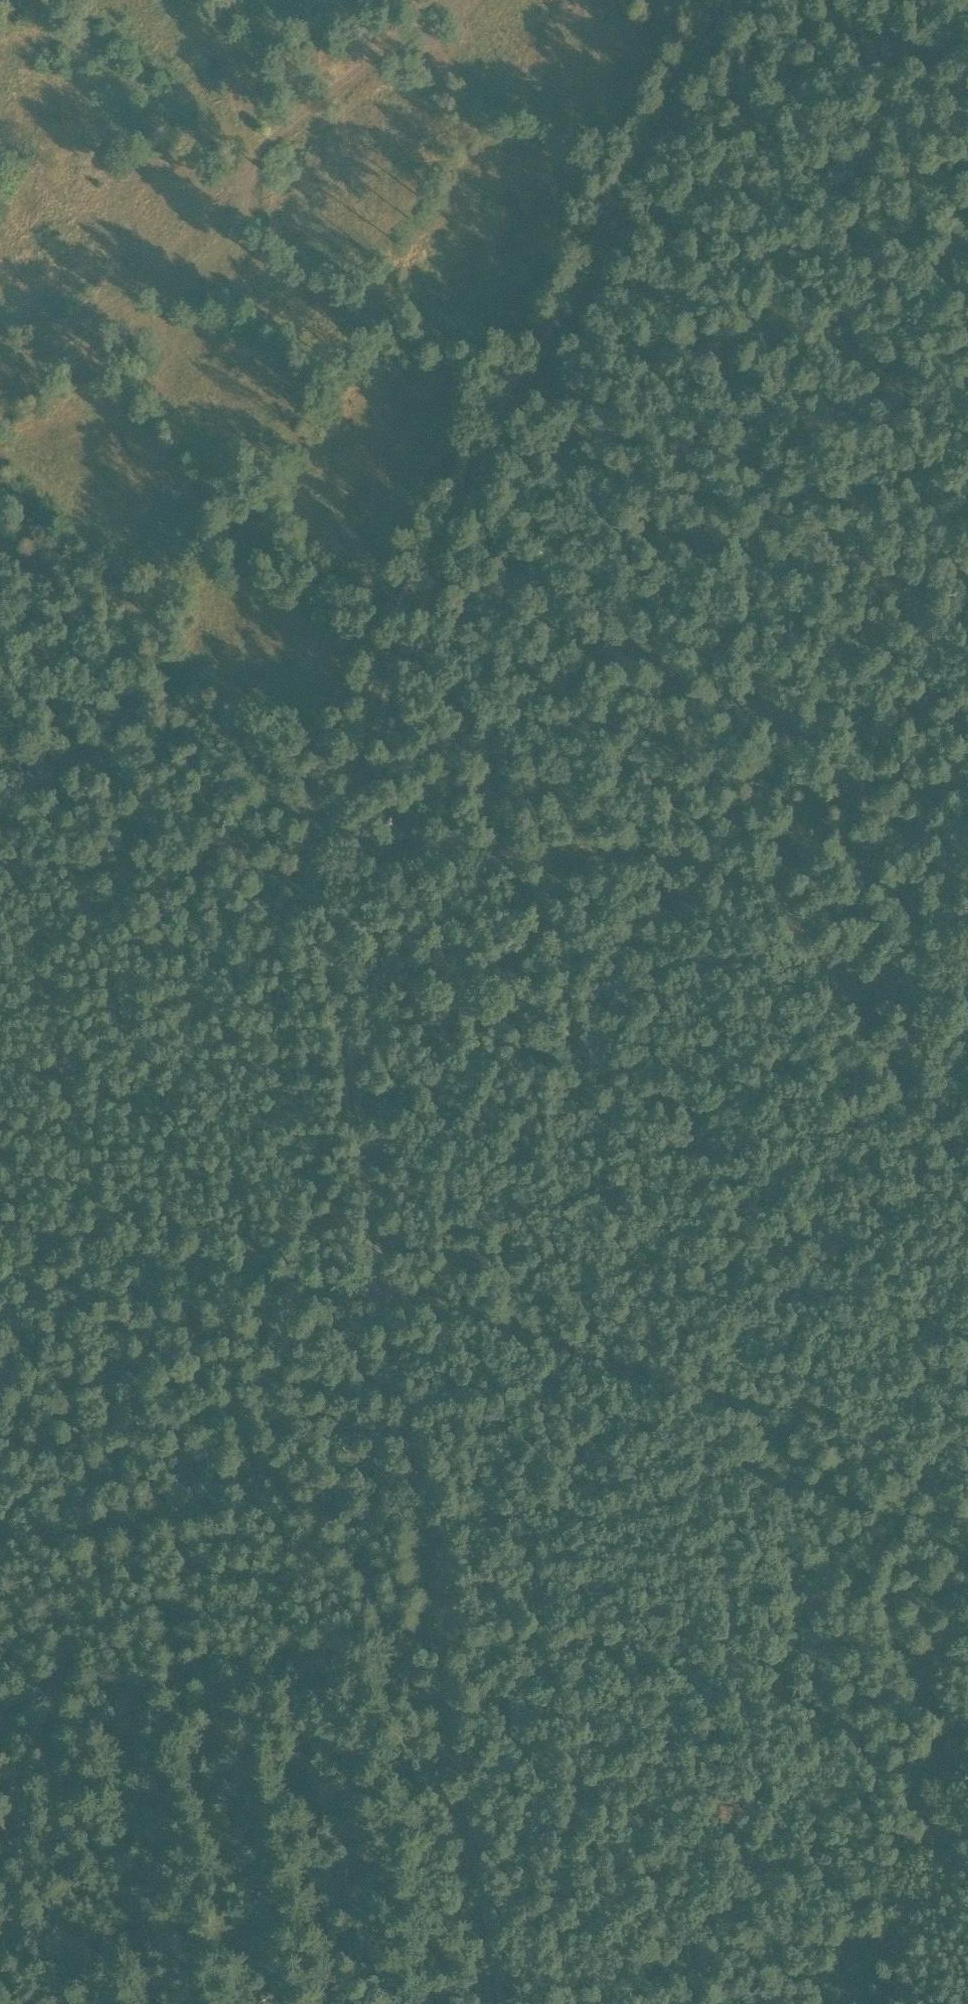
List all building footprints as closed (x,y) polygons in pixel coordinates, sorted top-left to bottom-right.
[(127,42),(144,33),(139,24),(122,32),(127,42)] [(621,25),(608,34),(616,46),(629,37),(621,25)]
